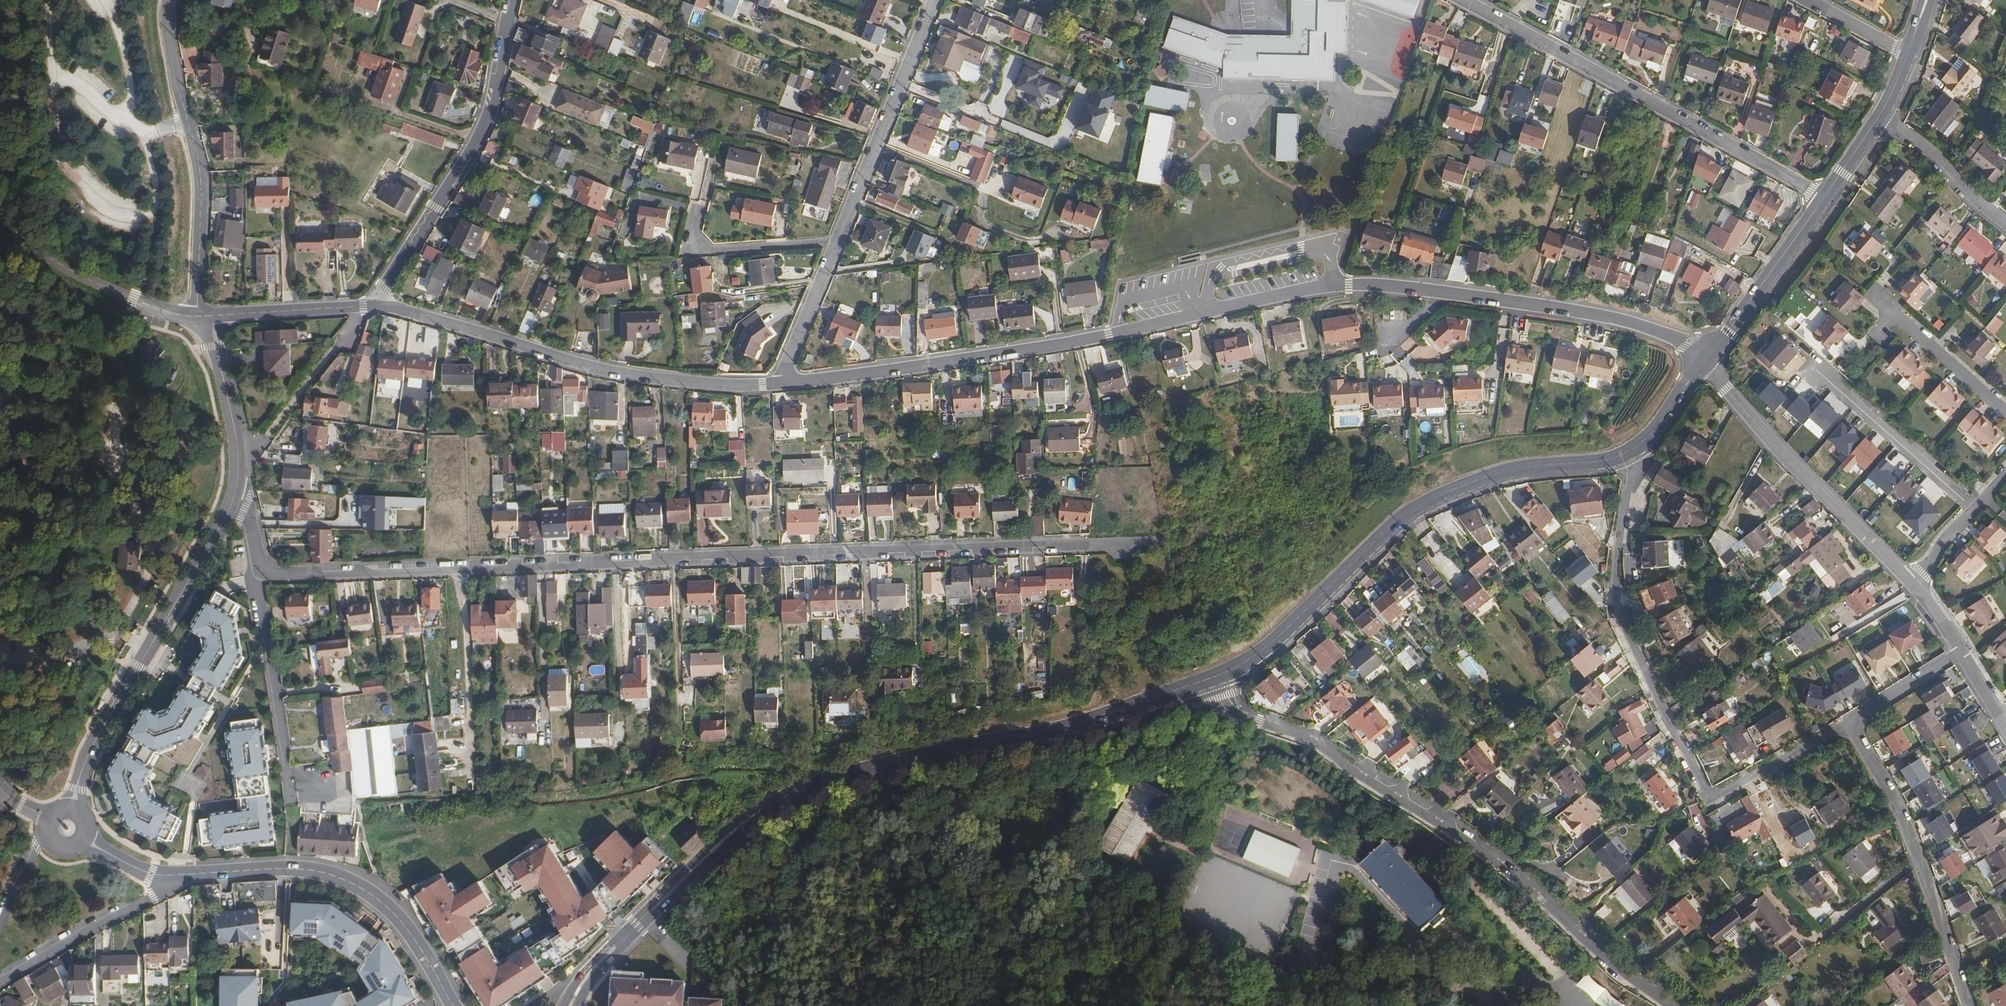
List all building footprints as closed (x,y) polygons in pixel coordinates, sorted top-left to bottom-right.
[(354,2),(377,9),(380,0),(355,0),(354,2)] [(392,36),(407,41),(410,31),(412,32),(422,3),(413,0),(403,0),(392,36)] [(562,24),(571,27),(573,28),(584,2),(577,0),(562,0),(558,11),(548,6),(543,17),(562,24)] [(685,0),(683,0),(679,9),(684,11),(680,21),(685,24),(693,3),(685,0)] [(725,2),(722,11),(732,15),(737,0),(719,0),(725,2)] [(749,0),(768,8),(772,0),(749,0)] [(857,17),(877,25),(888,0),(864,0),(857,17)] [(1162,46),(1223,67),(1223,78),(1334,84),(1336,51),(1348,52),(1351,0),(1292,0),(1289,35),(1228,31),(1173,13),(1162,46)] [(1415,18),(1421,0),(1362,0),(1415,18)] [(1583,9),(1586,0),(1562,0),(1562,1),(1583,9)] [(1733,19),(1740,0),(1708,0),(1705,10),(1733,19)] [(1746,0),(1739,22),(1764,30),(1772,8),(1746,0)] [(1028,32),(958,3),(951,21),(956,23),(954,29),(968,35),(970,29),(972,30),(979,15),(985,18),(984,21),(999,27),(998,29),(1006,32),(1006,31),(1011,33),(1011,32),(1026,38),(1028,32)] [(1019,7),(1013,23),(1035,32),(1041,16),(1019,7)] [(1955,34),(1948,43),(1962,55),(1988,21),(1971,7),(1952,31),(1955,34)] [(1797,44),(1806,24),(1783,14),(1774,34),(1797,44)] [(1615,48),(1624,51),(1634,23),(1625,20),(1622,27),(1588,16),(1584,28),(1594,31),(1592,38),(1615,46),(1615,48)] [(942,24),(936,22),(933,28),(935,33),(939,34),(942,24)] [(518,23),(513,37),(523,41),(528,28),(518,23)] [(1425,23),(1418,43),(1440,50),(1445,35),(1446,30),(1425,23)] [(290,30),(271,24),(261,53),(280,60),(290,30)] [(562,24),(559,29),(568,33),(571,27),(562,24)] [(965,47),(968,49),(973,37),(968,35),(954,29),(942,24),(939,34),(929,58),(952,68),(953,68),(957,60),(960,60),(965,47)] [(870,25),(865,36),(878,42),(883,30),(870,25)] [(597,31),(607,35),(609,30),(599,26),(597,31)] [(539,27),(532,45),(548,51),(552,53),(559,35),(539,27)] [(1102,48),(1106,38),(1081,27),(1077,38),(1102,48)] [(647,28),(637,53),(656,61),(667,36),(647,28)] [(607,48),(611,37),(607,35),(597,31),(592,43),(607,48)] [(1453,37),(1445,35),(1440,50),(1438,55),(1452,59),(1459,41),(1452,39),(1453,37)] [(973,37),(968,49),(980,54),(985,42),(973,37)] [(1628,57),(1638,61),(1639,57),(1647,60),(1661,65),(1664,55),(1661,54),(1665,45),(1652,41),(1651,43),(1634,38),(1628,57)] [(526,63),(524,68),(547,78),(553,64),(538,58),(541,51),(512,39),(509,57),(519,60),(526,63)] [(1452,59),(1452,62),(1480,71),(1486,50),(1459,41),(1452,59)] [(1849,41),(1841,57),(1862,69),(1871,53),(1849,41)] [(968,49),(957,74),(972,79),(987,43),(985,42),(980,54),(968,49)] [(464,44),(454,75),(473,81),(480,59),(475,57),(478,49),(464,44)] [(220,52),(203,46),(204,60),(202,60),(198,60),(198,72),(202,72),(203,84),(222,83),(221,60),(220,60),(220,52)] [(951,71),(957,74),(968,49),(965,47),(960,60),(957,60),(953,68),(952,68),(951,71)] [(393,57),(367,49),(364,59),(381,65),(373,91),(393,98),(404,66),(391,62),(393,57)] [(552,53),(548,51),(546,57),(561,63),(563,57),(552,53)] [(1684,75),(1712,84),(1719,63),(1690,54),(1684,75)] [(1046,67),(1025,59),(1013,87),(1032,95),(1029,103),(1040,107),(1046,93),(1062,99),(1066,89),(1041,79),(1046,67)] [(852,68),(831,60),(822,83),(842,91),(852,68)] [(1152,71),(1160,80),(1167,74),(1159,64),(1152,71)] [(881,69),(871,65),(868,73),(877,77),(881,69)] [(1951,70),(1941,82),(1947,86),(1946,88),(1958,98),(1976,75),(1964,65),(1957,75),(1951,70)] [(788,69),(782,67),(777,79),(783,82),(788,69)] [(788,69),(783,82),(797,87),(802,75),(788,69)] [(1838,102),(1843,95),(1846,89),(1850,92),(1852,92),(1856,84),(1830,71),(1819,92),(1838,102)] [(1722,75),(1715,96),(1741,104),(1748,83),(1722,75)] [(507,76),(503,87),(515,91),(518,80),(507,76)] [(435,77),(425,108),(440,113),(445,98),(450,100),(456,84),(435,77)] [(1147,83),(1144,102),(1185,110),(1189,91),(1147,83)] [(1538,103),(1554,109),(1561,88),(1545,83),(1538,103)] [(550,86),(546,96),(556,100),(555,105),(567,110),(574,92),(562,87),(561,90),(550,86)] [(1117,95),(1098,87),(1081,128),(1099,136),(1117,95)] [(1514,93),(1510,106),(1508,111),(1525,116),(1533,93),(1515,88),(1514,93)] [(655,89),(653,94),(660,98),(662,92),(655,89)] [(1507,91),(1503,103),(1510,106),(1514,93),(1507,91)] [(519,93),(509,116),(532,125),(541,102),(519,93)] [(1961,107),(1945,95),(1925,120),(1940,132),(1961,107)] [(853,102),(850,111),(847,118),(865,126),(873,106),(855,99),(853,102)] [(844,109),(850,111),(853,102),(847,100),(844,109)] [(916,117),(932,124),(938,109),(922,102),(916,117)] [(1751,105),(1744,126),(1754,130),(1756,127),(1768,132),(1774,113),(1751,105)] [(768,119),(764,132),(780,137),(782,133),(786,134),(786,137),(788,138),(788,141),(797,143),(797,142),(805,144),(808,135),(807,134),(811,123),(768,109),(765,118),(768,119)] [(641,117),(630,113),(627,120),(638,125),(641,117)] [(1150,113),(1137,180),(1160,184),(1173,117),(1150,113)] [(1585,113),(1576,140),(1594,146),(1603,119),(1585,113)] [(1814,113),(1806,138),(1827,146),(1828,142),(1836,120),(1814,113)] [(986,137),(990,127),(963,114),(958,124),(986,137)] [(1278,115),(1276,161),(1295,162),(1297,116),(1278,115)] [(1640,131),(1650,134),(1654,120),(1644,117),(1640,131)] [(1657,117),(1652,131),(1659,133),(1663,120),(1657,117)] [(494,123),(489,134),(504,140),(508,130),(494,123)] [(916,123),(907,145),(926,152),(934,130),(916,123)] [(1548,130),(1524,123),(1518,142),(1542,150),(1548,130)] [(389,125),(386,133),(395,136),(396,131),(439,146),(442,136),(408,125),(406,131),(389,125)] [(641,131),(638,140),(643,142),(647,133),(641,131)] [(234,132),(211,132),(211,143),(216,144),(216,160),(234,160),(234,132)] [(487,137),(484,146),(496,151),(500,142),(487,137)] [(657,158),(680,163),(681,160),(692,162),(696,144),(662,137),(657,158)] [(967,143),(960,140),(957,148),(964,151),(967,143)] [(555,141),(548,158),(561,163),(568,147),(555,141)] [(1465,141),(1464,145),(1462,151),(1461,153),(1470,156),(1472,151),(1472,149),(1474,144),(1465,141)] [(1985,171),(1989,174),(1986,178),(1994,185),(2005,169),(2005,166),(1976,142),(1965,155),(1985,171)] [(1688,157),(1695,160),(1700,145),(1693,143),(1688,157)] [(993,153),(969,144),(966,152),(976,156),(967,177),(981,182),(993,153)] [(1490,144),(1484,160),(1486,161),(1506,167),(1508,168),(1512,155),(1499,151),(1500,148),(1490,144)] [(727,146),(722,168),(754,174),(759,152),(727,146)] [(1794,161),(1799,164),(1805,153),(1800,150),(1794,161)] [(820,155),(816,171),(833,177),(838,159),(820,155)] [(889,180),(885,189),(898,195),(906,175),(904,174),(902,174),(904,167),(907,168),(909,163),(891,156),(887,164),(885,169),(882,177),(889,180)] [(1484,160),(1470,156),(1466,169),(1451,165),(1452,163),(1446,161),(1439,181),(1459,187),(1465,172),(1480,176),(1484,160)] [(1900,164),(1884,183),(1888,187),(1892,190),(1900,196),(1915,176),(1900,164)] [(635,168),(627,165),(620,185),(628,188),(630,183),(635,168)] [(813,180),(807,202),(825,208),(832,186),(831,185),(833,177),(816,171),(813,170),(809,179),(813,180)] [(393,185),(385,181),(383,180),(376,190),(404,207),(419,182),(401,171),(396,180),(393,185)] [(1702,171),(1696,182),(1702,186),(1708,174),(1702,171)] [(1732,171),(1719,195),(1737,205),(1751,182),(1732,171)] [(288,186),(287,172),(275,173),(275,180),(253,181),(253,200),(268,200),(269,201),(288,201),(288,186)] [(606,183),(579,172),(574,184),(580,186),(575,198),(596,206),(606,183)] [(389,176),(385,181),(393,185),(396,180),(389,176)] [(1045,188),(1016,177),(1009,196),(1038,207),(1045,188)] [(243,179),(230,179),(230,197),(243,197),(243,179)] [(802,201),(807,202),(813,180),(809,179),(802,201)] [(1772,224),(1787,200),(1763,185),(1748,209),(1772,224)] [(885,189),(876,186),(871,197),(908,213),(912,200),(898,195),(885,189)] [(1892,190),(1888,187),(1869,212),(1886,226),(1905,201),(1900,196),(1892,190)] [(488,188),(479,205),(497,213),(505,196),(488,188)] [(456,189),(452,198),(470,207),(475,199),(456,189)] [(738,218),(769,225),(773,203),(743,196),(740,207),(738,217),(738,218)] [(1072,223),(1072,221),(1079,204),(1068,200),(1060,219),(1072,223)] [(1079,204),(1072,221),(1093,229),(1100,209),(1080,202),(1079,204)] [(636,204),(631,233),(647,235),(649,222),(661,224),(664,209),(636,204)] [(740,207),(731,205),(728,215),(738,217),(740,207)] [(1441,207),(1437,217),(1449,221),(1452,211),(1441,207)] [(597,208),(594,216),(611,223),(614,215),(597,208)] [(1943,240),(1949,245),(1963,227),(1957,222),(1958,221),(1941,208),(1933,217),(1928,225),(1945,238),(1943,240)] [(213,242),(230,244),(239,245),(242,229),(240,229),(241,216),(219,214),(219,233),(214,232),(213,242)] [(472,250),(472,249),(479,234),(483,226),(461,215),(449,239),(472,250)] [(1747,225),(1731,216),(1723,230),(1720,229),(1717,235),(1711,232),(1706,240),(1717,247),(1730,254),(1742,234),(1747,225)] [(1373,241),(1390,247),(1397,226),(1369,217),(1361,239),(1372,243),(1373,241)] [(868,218),(858,240),(877,248),(886,225),(868,218)] [(559,228),(562,222),(554,219),(552,225),(559,228)] [(982,229),(964,222),(957,239),(975,246),(982,229)] [(360,224),(333,224),(333,225),(334,243),(334,245),(343,245),(343,243),(349,242),(360,242),(360,224)] [(334,243),(333,225),(325,225),(324,228),(295,229),(295,248),(313,247),(313,250),(323,250),(323,243),(334,243)] [(1714,226),(1711,232),(1717,235),(1720,229),(1714,226)] [(934,237),(914,229),(906,251),(926,259),(934,237)] [(1967,253),(1984,266),(1993,254),(1997,249),(1972,229),(1958,246),(1967,253)] [(1430,263),(1426,277),(1429,277),(1436,278),(1442,263),(1431,261),(1436,240),(1424,236),(1422,243),(1416,241),(1419,235),(1406,231),(1399,252),(1404,253),(1404,255),(1413,258),(1420,260),(1430,263)] [(1865,231),(1849,249),(1864,263),(1875,250),(1878,252),(1882,246),(1865,231)] [(479,234),(472,249),(475,251),(482,236),(479,234)] [(529,236),(527,236),(520,250),(540,259),(547,243),(529,236)] [(1564,236),(1559,254),(1582,262),(1586,252),(1588,244),(1564,236)] [(504,237),(496,254),(501,256),(503,252),(508,254),(514,242),(504,237)] [(1108,237),(1087,240),(1088,248),(1099,246),(1100,249),(1110,248),(1108,237)] [(1644,237),(1642,242),(1666,250),(1667,245),(1644,237)] [(439,247),(423,239),(417,250),(432,258),(433,258),(439,247)] [(1672,240),(1661,269),(1671,273),(1678,257),(1680,258),(1685,246),(1672,240)] [(1639,263),(1636,272),(1651,277),(1654,268),(1659,270),(1666,250),(1642,242),(1635,262),(1639,263)] [(1610,260),(1615,261),(1620,245),(1615,243),(1610,260)] [(267,244),(255,244),(256,280),(275,279),(274,250),(267,250),(267,244)] [(1065,248),(1057,249),(1058,263),(1067,261),(1065,248)] [(1036,252),(1006,257),(1008,278),(1039,274),(1036,252)] [(1489,255),(1469,252),(1466,270),(1485,274),(1489,255)] [(434,266),(426,286),(437,290),(440,281),(444,281),(447,271),(445,270),(450,257),(441,253),(436,267),(434,266)] [(1584,274),(1603,280),(1610,260),(1591,254),(1584,274)] [(1980,271),(1987,277),(1989,274),(2005,287),(2005,257),(2004,256),(2001,259),(1993,254),(1984,266),(1980,271)] [(745,258),(748,284),(770,281),(767,256),(745,258)] [(1453,256),(1451,264),(1446,280),(1462,282),(1466,258),(1453,256)] [(583,261),(574,284),(585,288),(585,292),(585,293),(587,294),(588,295),(590,296),(592,295),(594,294),(596,292),(628,287),(624,260),(608,262),(609,268),(599,268),(597,267),(597,266),(596,262),(590,260),(586,262),(583,261)] [(932,260),(916,262),(915,270),(933,268),(932,260)] [(1610,260),(1603,280),(1625,287),(1629,276),(1620,274),(1623,264),(1615,261),(1610,260)] [(1442,263),(1436,278),(1446,280),(1451,264),(1442,263)] [(1688,263),(1681,280),(1689,284),(1686,291),(1700,298),(1714,269),(1709,267),(1706,272),(1688,263)] [(1631,267),(1623,264),(1620,274),(1629,276),(1632,268),(1631,267)] [(1651,277),(1636,272),(1632,287),(1646,292),(1651,277)] [(474,275),(465,295),(486,305),(495,286),(474,275)] [(1902,287),(1896,293),(1903,299),(1911,306),(1915,309),(1921,303),(1917,300),(1929,287),(1916,275),(1904,289),(1902,287)] [(540,280),(532,301),(549,308),(552,301),(548,299),(553,285),(540,280)] [(1061,285),(1061,286),(1062,294),(1064,305),(1093,301),(1091,281),(1061,285)] [(1865,299),(1861,296),(1846,283),(1836,294),(1839,297),(1832,305),(1845,317),(1852,309),(1857,303),(1859,305),(1865,299)] [(684,294),(676,296),(677,307),(685,307),(684,294)] [(967,319),(995,316),(992,294),(964,297),(967,319)] [(691,311),(693,327),(703,326),(714,324),(712,301),(694,303),(694,310),(691,311)] [(1029,305),(1000,309),(1002,329),(1032,325),(1029,305)] [(493,306),(485,321),(495,325),(502,311),(493,306)] [(618,337),(632,337),(632,328),(656,329),(656,311),(618,311),(618,337)] [(830,311),(819,337),(845,347),(855,322),(830,311)] [(1355,313),(1323,317),(1326,339),(1358,335),(1355,313)] [(600,314),(600,328),(610,329),(611,314),(600,314)] [(871,314),(870,333),(896,333),(897,315),(871,314)] [(940,315),(930,317),(921,318),(923,336),(953,331),(951,314),(940,315)] [(521,315),(517,326),(528,331),(532,320),(521,315)] [(771,332),(758,316),(741,329),(733,350),(751,358),(759,341),(771,332)] [(1837,323),(1830,317),(1813,336),(1829,351),(1836,343),(1841,337),(1843,339),(1848,333),(1837,323)] [(1299,318),(1271,323),(1274,344),(1302,339),(1299,318)] [(1445,319),(1426,335),(1440,351),(1452,340),(1465,341),(1467,320),(1445,319)] [(275,327),(245,329),(246,342),(276,341),(275,327)] [(246,342),(245,329),(236,329),(237,343),(246,342)] [(362,382),(373,347),(368,345),(371,333),(363,330),(347,377),(362,382)] [(1245,331),(1215,338),(1220,360),(1250,352),(1245,331)] [(1968,345),(1962,351),(1982,368),(1987,362),(1983,358),(1995,345),(1981,333),(1969,346),(1968,345)] [(1440,351),(1426,335),(1424,337),(1438,353),(1440,351)] [(1779,336),(1774,342),(1791,356),(1795,352),(1779,336)] [(140,340),(137,343),(139,350),(139,352),(151,362),(161,349),(149,339),(148,340),(144,338),(140,340)] [(1774,342),(1769,347),(1763,355),(1773,363),(1779,369),(1791,356),(1774,342)] [(1519,345),(1508,343),(1504,369),(1533,373),(1536,352),(1535,352),(1533,350),(1526,349),(1523,350),(1519,350),(1519,345)] [(1763,355),(1769,347),(1765,343),(1755,356),(1769,368),(1773,363),(1763,355)] [(1095,361),(1091,346),(1084,347),(1088,363),(1095,361)] [(1583,374),(1586,359),(1579,357),(1580,351),(1556,346),(1551,366),(1575,372),(1574,375),(1582,377),(1583,374)] [(1181,347),(1162,352),(1168,373),(1187,368),(1181,347)] [(287,349),(262,350),(264,373),(288,372),(287,349)] [(1905,349),(1890,365),(1915,387),(1928,372),(1924,369),(1924,368),(1913,358),(1914,356),(1905,349)] [(340,351),(320,377),(326,381),(347,352),(340,351)] [(1055,352),(1046,354),(1047,360),(1062,357),(1061,351),(1055,352)] [(1615,360),(1587,353),(1586,359),(1583,374),(1611,380),(1615,360)] [(405,361),(380,358),(378,378),(402,380),(405,361)] [(435,362),(408,359),(406,377),(433,380),(435,362)] [(1106,371),(1097,373),(1101,391),(1127,384),(1122,359),(1105,363),(1106,371)] [(444,363),(443,382),(473,383),(473,365),(444,363)] [(562,366),(554,364),(555,376),(562,376),(562,366)] [(999,366),(987,366),(988,382),(1009,381),(1009,371),(999,372),(999,366)] [(1038,399),(1038,381),(1031,381),(1031,371),(1021,372),(1021,380),(1012,380),(1012,399),(1038,399)] [(1462,375),(1452,376),(1453,402),(1482,401),(1481,377),(1463,377),(1462,375)] [(565,393),(573,394),(579,393),(579,400),(589,399),(588,388),(588,383),(579,384),(579,378),(564,378),(565,393)] [(1368,382),(1342,383),(1342,378),(1331,379),(1331,384),(1329,384),(1331,412),(1362,410),(1362,409),(1369,409),(1368,382)] [(502,381),(488,382),(488,383),(489,405),(514,405),(513,384),(513,379),(502,380),(502,381)] [(1066,379),(1044,380),(1045,401),(1067,400),(1066,379)] [(914,385),(914,383),(904,382),(904,405),(914,406),(914,403),(922,403),(922,410),(932,410),(932,382),(921,382),(921,385),(914,385)] [(1770,382),(1758,396),(1774,411),(1787,397),(1770,382)] [(538,383),(513,384),(514,405),(539,404),(538,383)] [(1011,399),(1011,383),(1001,383),(1000,399),(1011,399)] [(1401,383),(1373,385),(1374,407),(1403,405),(1401,383)] [(1945,383),(1930,400),(1950,419),(1964,404),(1953,393),(1954,391),(1945,383)] [(954,386),(954,409),(981,408),(981,385),(954,386)] [(1409,388),(1410,405),(1419,405),(1419,406),(1423,406),(1444,405),(1443,387),(1425,388),(1425,385),(1417,386),(1417,388),(1409,388)] [(835,387),(833,388),(833,392),(833,407),(847,407),(847,405),(854,405),(854,412),(855,427),(855,430),(863,430),(863,417),(862,408),(862,395),(853,395),(853,399),(846,399),(845,386),(835,387)] [(560,388),(542,388),(543,412),(562,411),(560,388)] [(590,391),(589,418),(594,418),(618,418),(618,392),(590,391)] [(341,401),(306,395),(303,408),(339,414),(341,401)] [(1815,411),(1799,396),(1786,410),(1803,425),(1810,417),(1815,411)] [(1824,401),(1815,411),(1810,417),(1828,433),(1842,418),(1824,401)] [(694,403),(693,419),(714,421),(715,429),(728,428),(727,409),(714,409),(713,404),(694,403)] [(656,405),(633,406),(634,436),(656,436),(656,421),(656,405)] [(803,405),(773,405),(774,427),(791,427),(791,425),(802,425),(803,405)] [(981,408),(954,409),(954,417),(982,416),(981,408)] [(1970,433),(1969,435),(1990,454),(2004,438),(1992,428),(1993,426),(1984,418),(1983,420),(1974,412),(1961,425),(1970,433)] [(714,421),(693,419),(693,423),(695,425),(708,426),(708,427),(714,427),(714,421)] [(304,425),(301,455),(321,456),(324,456),(327,427),(304,425)] [(802,435),(802,425),(791,425),(791,427),(789,427),(789,435),(802,435)] [(1069,428),(1063,428),(1048,429),(1049,451),(1079,450),(1078,428),(1069,428)] [(1678,447),(1704,463),(1713,447),(1688,431),(1678,447)] [(565,449),(565,432),(538,433),(538,449),(565,449)] [(745,457),(744,439),(736,440),(737,458),(745,457)] [(656,448),(658,469),(666,468),(665,447),(656,448)] [(628,469),(627,449),(613,449),(614,470),(628,469)] [(301,455),(286,453),(285,463),(300,464),(301,455)] [(591,467),(591,454),(582,455),(583,467),(591,467)] [(1035,454),(1017,454),(1017,473),(1035,472),(1035,454)] [(512,456),(511,474),(505,474),(504,480),(513,481),(513,474),(516,474),(517,456),(512,456)] [(511,457),(503,457),(503,473),(510,473),(511,457)] [(823,459),(783,460),(784,478),(823,477),(823,459)] [(1659,465),(1651,479),(1671,491),(1664,502),(1671,506),(1666,515),(1671,518),(1670,524),(1684,525),(1686,522),(1691,525),(1703,521),(1700,506),(1702,503),(1680,490),(1685,481),(1659,465)] [(285,468),(284,487),(308,488),(309,469),(285,468)] [(1082,472),(1082,480),(1090,479),(1090,472),(1082,472)] [(1919,486),(1905,475),(1891,491),(1904,503),(1919,486)] [(1973,485),(1976,488),(1982,482),(1978,479),(1973,485)] [(1761,481),(1742,500),(1746,504),(1750,499),(1764,513),(1778,499),(1761,481)] [(770,482),(747,483),(748,504),(770,503),(770,482)] [(319,483),(319,492),(322,492),(327,493),(328,484),(319,483)] [(923,513),(927,513),(927,509),(936,509),(935,506),(936,506),(935,484),(907,486),(908,508),(918,507),(919,506),(923,506),(923,513)] [(891,485),(867,485),(867,493),(892,492),(891,485)] [(1720,485),(1713,495),(1721,501),(1728,490),(1720,485)] [(1571,515),(1583,514),(1602,512),(1599,488),(1591,489),(1590,486),(1580,487),(1580,490),(1569,491),(1571,515)] [(723,489),(698,490),(699,516),(724,515),(723,489)] [(867,493),(867,514),(893,513),(892,492),(867,493)] [(836,493),(837,515),(859,515),(858,493),(836,493)] [(955,517),(971,516),(971,512),(980,512),(980,493),(954,493),(955,517)] [(385,531),(386,496),(365,495),(364,530),(385,531)] [(490,496),(480,496),(480,506),(490,506),(490,496)] [(425,507),(425,497),(387,497),(387,507),(425,507)] [(1800,508),(1807,517),(1820,507),(1812,497),(1800,508)] [(1923,497),(1902,519),(1919,535),(1939,512),(1923,497)] [(300,506),(300,500),(300,499),(291,498),(289,518),(299,519),(299,517),(316,518),(316,513),(308,512),(308,506),(300,506)] [(689,499),(667,499),(668,520),(690,519),(689,499)] [(1552,516),(1541,502),(1539,505),(1532,499),(1522,510),(1538,526),(1533,531),(1540,540),(1547,535),(1541,528),(1552,516)] [(1017,501),(993,501),(993,519),(1018,518),(1017,501)] [(1091,525),(1093,503),(1060,501),(1058,522),(1091,525)] [(660,503),(636,503),(636,524),(661,523),(660,503)] [(593,507),(567,508),(567,510),(568,531),(579,530),(583,530),(583,532),(594,532),(593,507)] [(518,510),(493,511),(494,532),(505,532),(505,530),(518,529),(518,510)] [(567,510),(543,511),(544,537),(568,536),(568,531),(567,510)] [(817,510),(788,511),(788,529),(804,529),(804,531),(818,530),(817,510)] [(1476,510),(1458,519),(1473,537),(1477,535),(1489,530),(1482,516),(1480,517),(1476,510)] [(624,514),(599,515),(600,537),(625,535),(624,514)] [(1032,536),(1043,535),(1043,515),(1031,515),(1032,536)] [(1804,520),(1786,533),(1792,540),(1796,536),(1802,542),(1797,546),(1802,553),(1818,541),(1811,532),(1813,530),(1804,520)] [(1525,521),(1504,536),(1522,557),(1542,542),(1540,540),(1533,531),(1525,521)] [(1740,537),(1744,542),(1752,553),(1773,537),(1761,521),(1740,537)] [(1977,532),(1972,537),(1980,545),(1998,527),(1991,521),(1985,528),(1980,534),(1977,532)] [(527,522),(519,522),(520,537),(540,537),(540,527),(531,527),(531,525),(527,525),(527,522)] [(1715,527),(1711,534),(1709,538),(1707,541),(1710,545),(1714,552),(1726,532),(1715,527)] [(1980,545),(1991,556),(1997,550),(1993,547),(2005,534),(1998,527),(1980,545)] [(330,529),(309,529),(310,557),(312,557),(328,556),(330,556),(330,529)] [(494,532),(494,538),(519,537),(518,529),(505,530),(505,532),(494,532)] [(669,548),(669,550),(678,549),(678,534),(669,534),(669,548)] [(1796,536),(1792,540),(1797,546),(1802,542),(1796,536)] [(1730,546),(1733,551),(1744,542),(1740,537),(1730,546)] [(1642,555),(1641,557),(1642,567),(1666,565),(1664,540),(1641,542),(1642,555)] [(121,541),(119,566),(137,568),(139,542),(121,541)] [(544,541),(536,541),(536,554),(544,553),(544,541)] [(1475,551),(1461,562),(1474,578),(1475,579),(1494,563),(1479,544),(1473,549),(1475,551)] [(1949,564),(1956,570),(1973,552),(1965,545),(1960,549),(1962,551),(1956,557),(1949,564)] [(1730,546),(1717,556),(1719,559),(1724,564),(1736,555),(1733,551),(1730,546)] [(1973,552),(1956,570),(1965,579),(1982,562),(1973,552)] [(1802,553),(1773,576),(1776,579),(1781,575),(1787,571),(1798,585),(1809,577),(1816,571),(1808,561),(1802,553)] [(1599,572),(1586,555),(1566,570),(1579,587),(1599,572)] [(996,583),(996,576),(994,576),(994,566),(973,567),(974,579),(979,579),(980,585),(989,585),(989,593),(996,593),(996,583)] [(748,567),(740,567),(741,582),(749,582),(748,567)] [(759,567),(750,567),(750,583),(760,583),(759,567)] [(946,595),(946,597),(971,595),(970,582),(970,568),(951,568),(951,578),(945,578),(946,595)] [(1057,568),(1045,569),(1045,576),(1045,589),(1072,588),(1071,568),(1059,569),(1057,568)] [(1391,583),(1385,588),(1387,591),(1396,602),(1416,586),(1403,569),(1392,578),(1394,581),(1391,583)] [(945,578),(945,572),(924,573),(925,595),(939,594),(939,595),(946,595),(945,578)] [(1433,572),(1427,576),(1434,585),(1441,593),(1447,589),(1433,572)] [(1837,579),(1838,580),(1841,584),(1847,591),(1855,585),(1845,573),(1837,579)] [(537,575),(520,575),(521,593),(537,592),(537,575)] [(1028,577),(1020,577),(1020,579),(1021,596),(1046,595),(1045,589),(1045,576),(1034,577),(1034,578),(1028,578),(1028,577)] [(1434,585),(1427,576),(1423,580),(1429,588),(1434,585)] [(1474,578),(1470,582),(1486,601),(1490,598),(1475,579),(1474,578)] [(1021,596),(1020,579),(1012,579),(1012,582),(996,583),(996,593),(996,598),(996,604),(1021,603),(1021,596)] [(715,580),(687,581),(688,604),(716,603),(715,580)] [(1660,582),(1637,591),(1644,610),(1656,606),(1655,603),(1667,598),(1673,596),(1667,580),(1660,582)] [(548,601),(546,601),(546,612),(558,612),(557,581),(548,582),(548,601)] [(1769,601),(1782,589),(1775,581),(1762,593),(1769,601)] [(1470,582),(1455,594),(1471,613),(1486,601),(1470,582)] [(670,584),(646,585),(646,607),(662,606),(662,603),(652,603),(651,595),(671,595),(670,584)] [(892,585),(885,585),(877,585),(877,608),(906,607),(906,584),(892,585)] [(614,625),(612,585),(604,586),(604,602),(590,603),(589,591),(577,592),(578,634),(601,633),(601,630),(608,630),(608,626),(614,625)] [(1866,596),(1867,595),(1860,585),(1858,586),(1866,596)] [(1858,586),(1843,597),(1856,615),(1873,603),(1867,595),(1866,596),(1858,586)] [(837,588),(812,588),(812,611),(837,611),(837,588)] [(422,589),(423,599),(423,608),(438,608),(438,589),(422,589)] [(208,599),(191,628),(202,635),(204,649),(191,671),(195,674),(217,687),(221,689),(241,654),(234,615),(231,613),(238,602),(216,590),(209,600),(208,599)] [(863,590),(838,590),(839,610),(863,609),(863,590)] [(1396,602),(1387,591),(1373,603),(1387,621),(1402,609),(1396,602)] [(1561,624),(1571,616),(1550,592),(1540,600),(1561,624)] [(727,594),(728,611),(744,611),(743,594),(727,594)] [(662,603),(662,606),(671,606),(671,595),(651,595),(652,603),(662,603)] [(317,596),(293,596),(293,616),(317,615),(317,596)] [(805,597),(781,598),(781,610),(782,620),(805,620),(805,597)] [(1982,598),(1964,610),(1971,621),(1972,620),(1981,633),(1998,622),(1982,598)] [(480,600),(470,600),(472,633),(497,633),(497,627),(496,608),(480,608),(480,600)] [(395,624),(419,621),(417,601),(392,604),(395,624)] [(516,601),(496,602),(496,608),(497,627),(502,627),(502,629),(503,630),(505,632),(513,632),(515,630),(515,626),(517,626),(516,601)] [(370,604),(363,604),(346,604),(347,623),(371,623),(371,604),(370,604)] [(1382,623),(1369,607),(1354,619),(1368,635),(1382,623)] [(1402,609),(1387,621),(1389,624),(1405,612),(1402,609)] [(1055,623),(1054,614),(1046,614),(1047,623),(1055,623)] [(1767,614),(1754,624),(1758,630),(1772,619),(1767,614)] [(1679,620),(1667,626),(1675,640),(1687,634),(1679,620)] [(397,635),(421,631),(419,621),(395,624),(397,635)] [(638,655),(649,654),(648,633),(647,623),(636,623),(638,655)] [(659,623),(647,623),(648,633),(659,633),(659,623)] [(1809,623),(1790,636),(1802,653),(1821,640),(1809,623)] [(1908,623),(1889,635),(1899,653),(1919,641),(1908,623)] [(1987,647),(1992,653),(1994,651),(2000,657),(2005,664),(2005,630),(1987,647)] [(1653,634),(1639,641),(1643,648),(1656,641),(1653,634)] [(275,638),(277,648),(292,646),(290,637),(275,638)] [(349,638),(316,642),(321,680),(332,679),(330,662),(353,659),(349,638)] [(1695,638),(1679,650),(1686,661),(1685,663),(1692,672),(1710,657),(1695,638)] [(1850,646),(1846,639),(1834,647),(1838,653),(1850,646)] [(1888,639),(1886,641),(1895,656),(1897,655),(1888,639)] [(1886,641),(1863,654),(1874,673),(1882,669),(1880,665),(1895,656),(1886,641)] [(1572,658),(1570,659),(1584,677),(1603,662),(1598,654),(1597,656),(1593,651),(1595,650),(1590,644),(1572,658)] [(1320,645),(1311,653),(1318,661),(1311,666),(1319,675),(1334,661),(1320,645)] [(1368,646),(1348,661),(1361,677),(1381,662),(1368,646)] [(1414,662),(1402,648),(1395,654),(1406,667),(1414,662)] [(724,673),(723,651),(703,653),(702,650),(682,651),(683,683),(701,682),(701,675),(724,673)] [(1880,665),(1882,669),(1897,660),(1895,656),(1880,665)] [(648,657),(636,658),(637,673),(624,674),(625,699),(650,698),(648,657)] [(1381,662),(1361,677),(1365,682),(1384,666),(1381,662)] [(1617,670),(1612,664),(1600,674),(1606,680),(1617,670)] [(1833,683),(1843,701),(1869,686),(1858,668),(1833,683)] [(912,669),(880,670),(880,678),(881,694),(912,693),(912,669)] [(1263,694),(1261,696),(1270,706),(1288,691),(1272,673),(1256,686),(1263,694)] [(195,674),(187,686),(209,699),(217,687),(195,674)] [(549,675),(550,704),(568,703),(567,674),(549,675)] [(388,676),(362,680),(363,692),(390,689),(388,680),(388,676)] [(1945,680),(1941,683),(1950,697),(1952,695),(1949,690),(1951,689),(1945,680)] [(1607,701),(1591,681),(1574,695),(1590,715),(1607,701)] [(1839,701),(1829,683),(1820,686),(1814,685),(1807,688),(1803,703),(1823,709),(1827,707),(1831,705),(1832,706),(1839,701)] [(1924,704),(1928,710),(1931,708),(1950,697),(1941,683),(1928,691),(1932,699),(1924,704)] [(187,686),(184,684),(170,706),(157,711),(146,705),(129,735),(133,737),(124,751),(120,749),(107,770),(127,825),(157,839),(159,835),(168,839),(179,816),(171,812),(173,808),(153,798),(145,778),(151,765),(147,763),(155,750),(193,737),(213,702),(209,699),(187,686)] [(1335,686),(1320,697),(1336,717),(1351,705),(1335,686)] [(855,690),(824,691),(825,711),(855,710),(855,690)] [(342,695),(322,695),(327,738),(329,750),(332,773),(350,772),(353,797),(361,795),(397,793),(393,752),(370,754),(351,756),(349,750),(342,695)] [(1590,715),(1574,695),(1568,699),(1584,720),(1590,715)] [(777,697),(754,698),(755,721),(758,721),(778,720),(777,697)] [(1684,699),(1672,709),(1677,716),(1689,706),(1684,699)] [(1370,700),(1344,721),(1365,747),(1391,726),(1370,700)] [(1726,719),(1718,705),(1706,712),(1709,717),(1706,719),(1711,728),(1718,724),(1726,719)] [(1928,710),(1915,718),(1930,741),(1945,731),(1931,708),(1928,710)] [(1746,730),(1749,737),(1756,748),(1792,728),(1783,709),(1746,730)] [(536,710),(506,711),(506,733),(537,732),(536,710)] [(1629,710),(1618,716),(1633,744),(1644,738),(1629,710)] [(1946,718),(1951,725),(1964,717),(1959,710),(1946,718)] [(575,715),(576,737),(609,736),(608,714),(575,715)] [(1510,715),(1504,719),(1512,731),(1518,727),(1510,715)] [(233,729),(228,729),(235,778),(238,778),(242,808),(209,812),(209,817),(200,818),(203,844),(213,843),(214,847),(274,839),(265,774),(268,773),(262,725),(257,725),(257,718),(232,721),(233,729)] [(726,725),(726,718),(701,722),(702,739),(720,737),(720,736),(725,736),(725,726),(726,725)] [(1556,718),(1542,729),(1547,736),(1551,733),(1556,729),(1560,733),(1565,728),(1556,718)] [(1963,750),(1982,740),(1969,719),(1951,729),(1963,750)] [(366,726),(370,754),(393,752),(416,749),(414,732),(412,720),(366,726)] [(1746,730),(1742,724),(1737,726),(1744,740),(1749,737),(1746,730)] [(1693,727),(1683,733),(1692,747),(1703,740),(1695,725),(1693,727)] [(1751,753),(1756,750),(1756,748),(1749,737),(1744,740),(1737,726),(1732,729),(1732,731),(1725,735),(1739,759),(1747,755),(1745,751),(1749,749),(1751,753)] [(1901,728),(1884,738),(1895,756),(1912,746),(1901,728)] [(435,729),(414,732),(416,749),(421,790),(443,787),(435,729)] [(1547,736),(1545,738),(1550,745),(1557,740),(1551,733),(1547,736)] [(1404,737),(1384,753),(1392,762),(1412,746),(1404,737)] [(321,752),(329,750),(327,738),(320,738),(321,752)] [(1472,773),(1478,781),(1496,767),(1476,743),(1460,756),(1472,771),(1471,772),(1472,773)] [(1645,743),(1631,755),(1639,764),(1652,753),(1645,743)] [(1990,746),(1975,755),(1982,768),(1988,764),(1990,768),(1999,763),(1997,759),(1997,758),(1990,746)] [(1612,758),(1618,765),(1631,755),(1625,747),(1612,758)] [(1708,748),(1696,755),(1701,765),(1714,758),(1708,748)] [(1982,768),(1975,755),(1974,753),(1969,756),(1978,770),(1982,768)] [(1920,759),(1901,770),(1912,789),(1931,777),(1920,759)] [(202,763),(200,767),(198,766),(193,773),(203,779),(210,767),(202,763)] [(1553,775),(1564,788),(1570,795),(1585,784),(1568,763),(1553,775)] [(1669,788),(1660,776),(1657,772),(1656,773),(1653,769),(1642,777),(1645,781),(1644,782),(1664,810),(1677,799),(1669,788)] [(1491,777),(1496,782),(1497,782),(1504,776),(1500,770),(1491,777)] [(1663,773),(1660,776),(1669,788),(1675,783),(1671,777),(1668,779),(1663,773)] [(1995,798),(1999,806),(2005,802),(2005,774),(1980,788),(1987,802),(1995,798)] [(1931,777),(1912,789),(1925,809),(1944,798),(1931,777)] [(1138,778),(1097,848),(1126,865),(1169,794),(1138,778)] [(1494,810),(1502,817),(1517,800),(1497,782),(1496,782),(1485,795),(1497,807),(1494,810)] [(540,784),(540,792),(553,792),(553,784),(540,784)] [(1570,795),(1564,788),(1559,791),(1566,798),(1570,795)] [(1835,789),(1813,801),(1825,822),(1847,810),(1835,789)] [(1747,794),(1740,797),(1747,811),(1748,810),(1754,807),(1747,794)] [(1580,797),(1563,811),(1571,822),(1574,825),(1571,828),(1576,834),(1579,831),(1581,833),(1597,819),(1580,797)] [(410,799),(399,801),(401,812),(414,810),(410,800),(410,799)] [(399,801),(388,802),(390,811),(387,811),(387,814),(390,814),(401,812),(399,801)] [(388,802),(377,803),(378,812),(387,811),(390,811),(388,802)] [(695,802),(685,811),(692,819),(702,811),(695,802)] [(377,803),(362,805),(363,814),(378,812),(377,803)] [(1747,811),(1724,823),(1733,842),(1757,829),(1748,810),(1747,811)] [(1965,832),(1977,854),(2005,836),(2005,831),(1996,814),(1965,832)] [(1943,815),(1927,825),(1938,843),(1954,834),(1943,815)] [(1805,819),(1789,827),(1800,847),(1816,839),(1805,819)] [(359,825),(299,820),(296,851),(356,856),(359,826),(359,825)] [(690,852),(707,836),(695,823),(677,840),(690,852)] [(1690,825),(1673,839),(1691,859),(1708,845),(1690,825)] [(568,959),(565,955),(582,945),(580,940),(614,919),(612,914),(625,904),(671,855),(651,835),(638,847),(617,827),(596,848),(599,852),(596,854),(611,872),(597,888),(588,892),(546,840),(541,845),(538,841),(496,868),(512,892),(525,885),(530,891),(544,883),(561,912),(555,916),(564,928),(551,934),(530,946),(548,974),(568,959)] [(1297,849),(1251,830),(1239,859),(1285,877),(1297,849)] [(1628,860),(1633,856),(1616,836),(1595,855),(1617,880),(1633,866),(1628,860)] [(1381,842),(1358,863),(1359,864),(1361,864),(1420,926),(1419,928),(1420,929),(1446,904),(1446,903),(1445,904),(1385,841),(1386,839),(1385,838),(1383,839),(1382,837),(1380,840),(1381,842)] [(1780,857),(1770,838),(1757,845),(1767,863),(1780,857)] [(1863,841),(1845,854),(1866,882),(1878,874),(1873,866),(1878,862),(1863,841)] [(1985,856),(1994,871),(1988,875),(1989,876),(1993,882),(2005,874),(2005,844),(1985,856)] [(1728,845),(1721,850),(1726,856),(1733,851),(1728,845)] [(1952,849),(1938,862),(1956,880),(1970,867),(1952,849)] [(1637,872),(1623,883),(1641,906),(1655,895),(1637,872)] [(1818,872),(1800,884),(1817,906),(1834,894),(1818,872)] [(419,893),(452,942),(477,926),(472,916),(495,899),(480,879),(458,894),(447,875),(419,893)] [(274,880),(239,883),(240,902),(275,899),(274,880)] [(205,884),(192,886),(192,894),(205,893),(205,884)] [(1968,892),(1955,900),(1963,915),(1976,907),(1968,892)] [(1762,894),(1737,915),(1745,925),(1753,919),(1773,944),(1790,929),(1762,894)] [(1679,925),(1687,935),(1704,921),(1685,897),(1669,909),(1681,924),(1679,925)] [(309,904),(294,904),(292,936),(320,937),(338,949),(337,950),(349,959),(368,932),(356,923),(358,920),(332,902),(309,900),(309,904)] [(1883,925),(1874,932),(1885,946),(1905,931),(1895,916),(1893,917),(1882,900),(1871,908),(1883,925)] [(215,914),(219,943),(262,937),(258,908),(215,914)] [(1667,911),(1679,925),(1681,924),(1669,909),(1667,911)] [(1989,909),(1972,919),(1985,943),(2002,933),(1989,909)] [(374,936),(368,932),(349,959),(355,963),(374,936)] [(414,1001),(418,998),(411,988),(406,981),(408,979),(382,937),(377,933),(374,936),(355,963),(361,967),(360,969),(371,987),(370,992),(357,1000),(351,990),(342,992),(342,991),(293,1002),(293,1003),(283,1005),(405,1005),(414,1001)] [(187,938),(169,939),(170,942),(170,962),(170,966),(178,966),(179,964),(179,957),(187,957),(187,938)] [(1782,949),(1794,964),(1807,954),(1795,939),(1782,949)] [(170,942),(145,942),(145,962),(170,962),(170,942)] [(1933,945),(1917,951),(1920,960),(1936,954),(1933,945)] [(489,947),(463,963),(491,1005),(499,1005),(548,974),(530,946),(502,965),(489,947)] [(1725,949),(1718,955),(1732,972),(1739,967),(1725,949)] [(102,973),(102,979),(121,978),(121,973),(138,973),(138,955),(100,956),(101,972),(102,973)] [(61,963),(34,979),(47,1001),(65,990),(59,980),(68,974),(61,963)] [(82,965),(69,965),(70,992),(95,992),(94,963),(83,963),(82,965)] [(1883,978),(1898,998),(1916,985),(1901,965),(1883,978)] [(222,969),(222,985),(222,994),(222,1005),(258,1005),(258,969),(222,969)] [(724,1000),(685,999),(685,984),(674,983),(674,982),(653,982),(652,983),(644,983),(644,975),(621,975),(621,976),(613,976),(612,989),(611,1005),(723,1005),(724,1000)] [(24,976),(14,982),(25,999),(34,993),(24,976)] [(121,978),(102,979),(103,994),(121,994),(121,978)] [(1988,993),(1995,1005),(2005,1005),(2005,981),(1988,993)] [(1920,1005),(1947,1005),(1936,990),(1918,1003),(1920,1005)] [(70,992),(70,1003),(95,1003),(95,992),(70,992)] [(34,993),(25,999),(27,1003),(37,996),(34,993)] [(26,1003),(6,997),(4,1004),(0,1003),(0,1005),(25,1005),(26,1003)]
